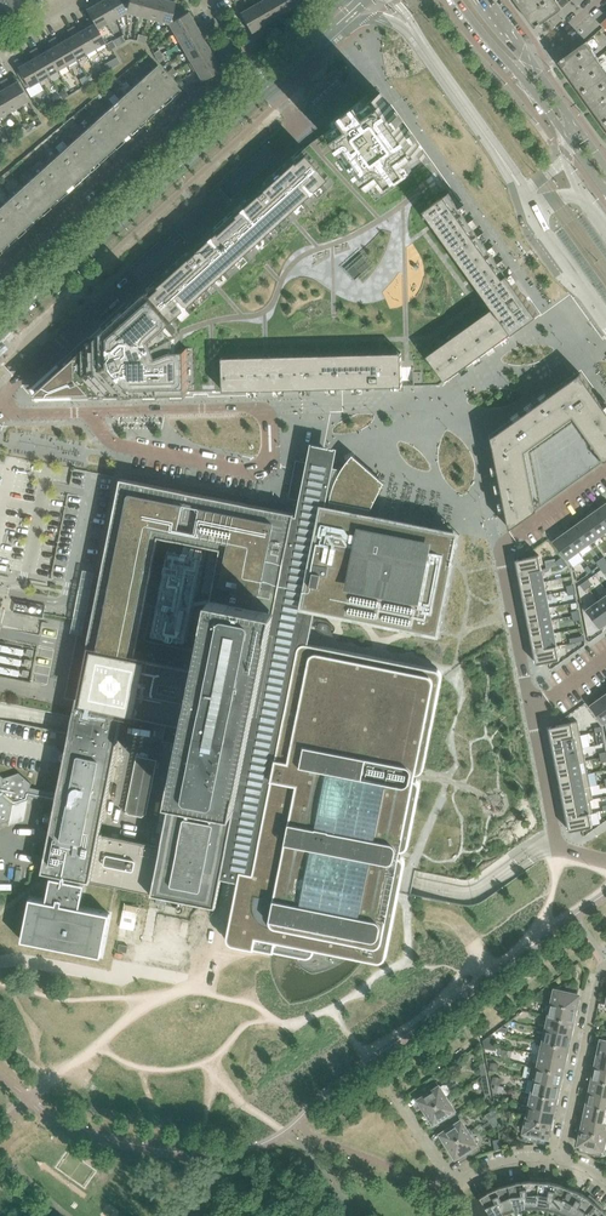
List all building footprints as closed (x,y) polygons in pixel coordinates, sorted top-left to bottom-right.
[(22,4),(20,0),(6,0),(0,4),(0,11),(0,17),(3,15),(22,4)] [(106,0),(102,0),(99,2),(98,0),(95,0),(94,1),(107,23),(116,18),(106,0)] [(124,0),(106,0),(116,18),(126,13),(124,0)] [(140,0),(124,0),(126,13),(136,15),(140,0)] [(152,0),(140,0),(136,15),(147,18),(152,0)] [(163,0),(152,0),(147,18),(157,21),(163,0)] [(173,9),(175,2),(166,0),(163,0),(157,21),(168,24),(177,12),(173,9)] [(270,0),(262,0),(259,2),(270,21),(276,18),(278,21),(281,19),(270,0)] [(283,0),(270,0),(281,19),(285,17),(283,14),(289,11),(283,0)] [(295,0),(283,0),(289,11),(295,7),(297,10),(300,8),(295,0)] [(300,8),(304,6),(302,3),(307,0),(295,0),(300,8)] [(563,8),(556,1),(554,2),(553,0),(519,0),(538,26),(563,8)] [(107,23),(94,1),(90,3),(92,6),(86,10),(90,17),(97,29),(107,23)] [(270,21),(259,2),(249,7),(262,30),(266,28),(264,25),(270,21)] [(262,30),(249,7),(239,13),(251,33),(257,29),(259,32),(262,30)] [(174,33),(193,21),(188,12),(181,15),(177,12),(168,24),(174,33)] [(105,43),(97,29),(90,17),(86,19),(90,26),(84,29),(95,48),(105,43)] [(179,43),(202,30),(200,26),(197,28),(193,21),(174,33),(179,43)] [(95,48),(84,29),(78,32),(74,26),(71,28),(85,54),(95,48)] [(85,54),(71,28),(67,30),(71,37),(65,40),(76,60),(85,54)] [(204,41),(201,35),(204,33),(202,30),(179,43),(185,52),(204,41)] [(76,60),(65,40),(59,43),(55,37),(52,39),(66,65),(76,60)] [(66,65),(52,39),(48,41),(52,47),(46,51),(57,71),(66,65)] [(190,62),(213,48),(211,45),(208,47),(204,41),(185,52),(190,62)] [(596,60),(598,59),(597,56),(594,58),(589,50),(591,49),(587,42),(562,59),(584,91),(605,75),(605,73),(605,74),(596,60)] [(57,71),(46,51),(40,54),(36,48),(33,50),(48,76),(57,71)] [(215,60),(212,54),(215,52),(213,48),(190,62),(196,71),(215,60)] [(48,76),(33,50),(29,52),(33,58),(27,62),(38,81),(48,76)] [(38,81),(27,62),(21,65),(17,59),(13,61),(17,68),(28,87),(38,81)] [(201,81),(221,70),(224,68),(222,64),(219,66),(215,60),(196,71),(201,81)] [(181,90),(157,64),(133,87),(156,113),(181,90)] [(173,78),(178,74),(175,70),(170,75),(173,78)] [(88,80),(84,74),(78,77),(82,84),(88,80)] [(584,91),(605,122),(605,75),(584,91)] [(28,101),(17,81),(11,85),(7,79),(3,81),(18,106),(28,101)] [(191,91),(185,84),(181,80),(177,83),(187,94),(191,91)] [(3,81),(0,83),(3,89),(0,91),(0,97),(9,112),(18,106),(3,81)] [(425,157),(374,86),(331,125),(314,140),(306,147),(150,288),(32,395),(190,390),(223,389),(400,385),(438,384),(445,379),(515,329),(537,313),(448,189),(425,157)] [(156,113),(133,87),(108,109),(132,135),(156,113)] [(0,97),(0,117),(9,112),(0,97)] [(132,135),(108,109),(84,131),(107,157),(132,135)] [(107,157),(84,131),(59,153),(83,179),(107,157)] [(83,179),(59,153),(35,175),(58,201),(83,179)] [(58,201),(35,175),(11,197),(34,223),(58,201)] [(11,197),(0,207),(0,235),(10,245),(34,223),(11,197)] [(0,235),(0,254),(10,245),(0,235)] [(605,459),(605,408),(580,373),(492,436),(510,528),(605,459)] [(334,467),(336,459),(322,457),(309,454),(307,462),(296,460),(295,465),(286,511),(263,507),(121,479),(101,576),(90,574),(88,581),(78,633),(65,698),(76,700),(58,793),(31,787),(31,783),(19,773),(4,778),(0,774),(0,824),(10,820),(13,805),(28,800),(29,795),(56,801),(42,872),(62,876),(61,879),(51,877),(46,901),(30,898),(21,941),(101,957),(110,914),(80,908),(85,884),(66,880),(66,877),(200,904),(197,918),(160,911),(149,968),(177,973),(187,923),(203,926),(207,905),(216,907),(221,880),(231,882),(221,935),(220,937),(221,938),(221,939),(222,940),(222,941),(223,942),(225,942),(272,952),(293,956),(304,958),(307,958),(309,958),(311,957),(312,955),(313,953),(314,948),(351,956),(364,959),(377,961),(379,961),(382,961),(384,959),(385,958),(386,955),(403,870),(404,870),(405,864),(405,862),(405,860),(403,858),(401,856),(399,855),(400,851),(402,851),(405,850),(407,849),(408,847),(409,845),(410,840),(409,839),(418,792),(420,793),(420,787),(421,785),(420,783),(419,781),(417,779),(415,778),(416,774),(418,774),(420,773),(422,772),(424,770),(424,768),(425,762),(441,678),(441,676),(441,673),(440,671),(438,670),(436,669),(309,644),(313,624),(315,624),(315,625),(315,626),(315,628),(316,629),(317,629),(317,630),(320,632),(322,633),(324,634),(327,635),(331,636),(333,636),(334,636),(333,632),(334,632),(335,631),(335,630),(335,629),(335,628),(334,626),(333,625),(331,624),(329,622),(327,621),(324,620),(321,619),(318,618),(316,618),(314,618),(316,609),(434,632),(454,533),(368,516),(370,508),(371,509),(384,483),(376,476),(372,472),(353,455),(342,469),(334,467)] [(597,510),(605,523),(605,503),(597,510)] [(586,517),(600,536),(605,531),(605,523),(597,510),(586,517)] [(586,517),(576,525),(589,543),(600,536),(586,517)] [(576,525),(565,532),(578,551),(589,543),(576,525)] [(565,532),(554,541),(567,559),(578,551),(565,532)] [(539,555),(516,560),(519,573),(541,569),(539,555)] [(561,557),(555,561),(558,565),(564,561),(561,557)] [(600,559),(596,562),(600,568),(604,565),(600,559)] [(564,561),(558,565),(561,569),(567,565),(564,561)] [(588,565),(584,568),(588,573),(592,571),(588,565)] [(541,569),(519,573),(521,586),(544,581),(541,569)] [(588,578),(584,581),(588,587),(592,584),(588,578)] [(544,581),(521,586),(524,599),(547,594),(544,581)] [(584,581),(580,584),(584,590),(588,587),(584,581)] [(547,594),(524,599),(526,611),(549,607),(547,594)] [(598,601),(605,612),(605,595),(598,601)] [(587,609),(600,628),(605,624),(605,612),(598,601),(587,609)] [(549,607),(526,611),(529,624),(552,620),(549,607)] [(552,620),(529,624),(531,637),(554,633),(552,620)] [(554,633),(531,637),(534,650),(557,646),(554,633)] [(557,646),(534,650),(537,664),(560,659),(557,646)] [(591,704),(604,724),(605,723),(605,702),(602,696),(591,704)] [(578,721),(549,727),(552,740),(580,734),(578,721)] [(580,734),(552,740),(554,753),(583,747),(580,734)] [(583,747),(554,753),(557,766),(586,760),(583,747)] [(147,814),(157,760),(137,756),(126,810),(129,814),(142,817),(147,814)] [(586,760),(557,766),(559,779),(588,773),(586,760)] [(588,773),(559,779),(562,792),(591,786),(588,773)] [(591,786),(562,792),(565,805),(590,800),(593,799),(591,786)] [(590,800),(565,805),(567,817),(590,813),(593,812),(590,800)] [(590,813),(567,817),(570,831),(593,826),(590,813)] [(576,1009),(579,995),(578,995),(579,988),(567,985),(565,992),(555,990),(553,1000),(546,998),(545,1002),(552,1004),(576,1009)] [(573,1021),(576,1009),(552,1004),(550,1012),(543,1011),(542,1015),(573,1021)] [(571,1034),(573,1024),(573,1021),(542,1015),(542,1019),(549,1020),(547,1029),(571,1034)] [(568,1047),(571,1034),(547,1029),(545,1038),(538,1036),(537,1040),(568,1047)] [(565,1060),(567,1050),(568,1047),(537,1040),(536,1044),(543,1046),(541,1055),(565,1060)] [(495,1050),(496,1045),(484,1042),(485,1048),(495,1050)] [(599,1054),(596,1066),(605,1069),(605,1055),(599,1054)] [(562,1073),(565,1060),(541,1055),(539,1064),(532,1062),(531,1066),(562,1073)] [(497,1072),(499,1065),(495,1062),(491,1063),(489,1070),(497,1072)] [(560,1085),(562,1075),(562,1073),(531,1066),(529,1079),(560,1085)] [(596,1066),(593,1079),(605,1082),(605,1069),(596,1066)] [(500,1086),(501,1079),(498,1077),(493,1077),(492,1084),(495,1085),(500,1086)] [(557,1098),(560,1085),(529,1079),(526,1091),(557,1098)] [(593,1079),(590,1092),(605,1096),(605,1082),(593,1079)] [(449,1097),(448,1094),(449,1094),(450,1090),(447,1085),(443,1085),(440,1087),(436,1080),(416,1093),(420,1099),(419,1100),(426,1111),(449,1097)] [(554,1111),(556,1101),(557,1098),(526,1091),(525,1095),(532,1097),(530,1106),(554,1111)] [(590,1092),(588,1105),(605,1109),(605,1096),(590,1092)] [(458,1115),(448,1100),(451,1099),(449,1097),(426,1111),(434,1123),(435,1122),(439,1128),(458,1115)] [(588,1105),(585,1118),(605,1122),(605,1109),(588,1105)] [(551,1124),(554,1111),(530,1106),(528,1115),(521,1113),(520,1117),(551,1124)] [(496,1116),(496,1112),(495,1109),(486,1115),(489,1120),(496,1116)] [(471,1131),(470,1128),(467,1130),(458,1115),(439,1128),(442,1133),(441,1134),(448,1146),(471,1131)] [(498,1125),(496,1116),(489,1120),(494,1128),(498,1125)] [(548,1137),(551,1127),(551,1124),(520,1117),(519,1121),(526,1122),(523,1139),(545,1144),(547,1137),(548,1137)] [(585,1118),(582,1130),(605,1136),(605,1122),(585,1118)] [(605,1140),(605,1136),(582,1130),(579,1144),(581,1144),(579,1151),(602,1156),(605,1140)] [(480,1150),(471,1135),(473,1133),(471,1131),(448,1146),(456,1157),(457,1156),(461,1162),(480,1150)] [(538,1204),(540,1178),(530,1177),(530,1181),(524,1181),(527,1209),(529,1209),(529,1205),(538,1204)] [(548,1210),(555,1183),(549,1182),(549,1178),(540,1178),(538,1204),(547,1206),(547,1210),(548,1210)] [(527,1209),(524,1181),(518,1182),(517,1179),(508,1181),(515,1207),(524,1205),(525,1209),(527,1209)] [(515,1207),(508,1181),(499,1184),(500,1187),(495,1189),(506,1215),(508,1214),(506,1210),(515,1207)] [(561,1209),(570,1185),(561,1181),(560,1184),(555,1183),(548,1210),(551,1211),(552,1206),(561,1209)] [(583,1194),(578,1191),(579,1188),(570,1185),(561,1209),(569,1213),(568,1215),(570,1215),(583,1194)] [(495,1189),(489,1191),(487,1189),(479,1194),(493,1215),(494,1215),(502,1212),(504,1215),(506,1215),(495,1189)] [(597,1200),(590,1194),(588,1197),(583,1194),(570,1215),(573,1215),(574,1215),(585,1215),(597,1200)] [(605,1214),(605,1212),(603,1209),(605,1206),(597,1200),(585,1215),(604,1215),(605,1214)]
